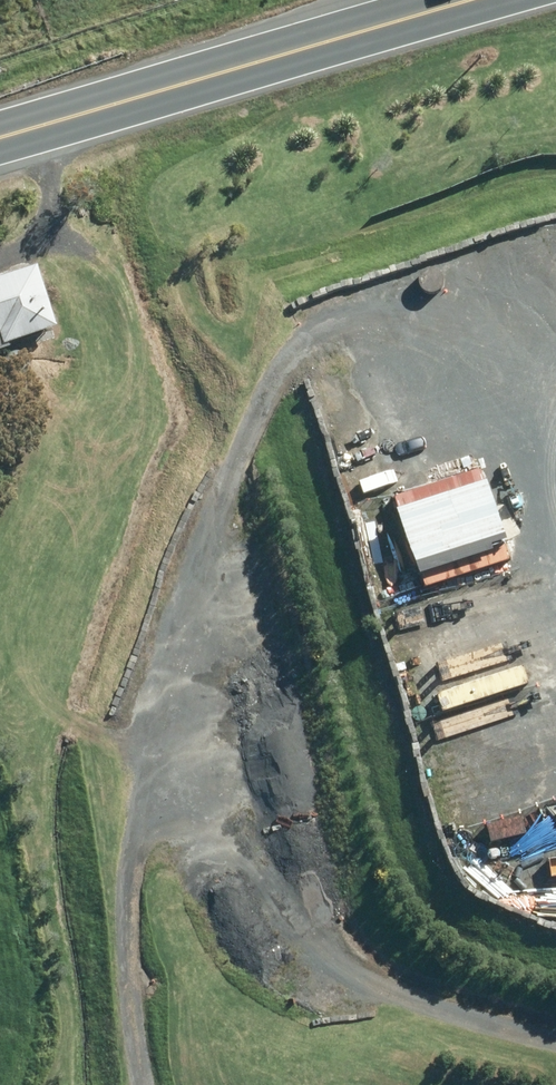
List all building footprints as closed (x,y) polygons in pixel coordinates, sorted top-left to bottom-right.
[(36,268),(0,279),(0,329),(4,328),(8,341),(55,327),(36,268)]
